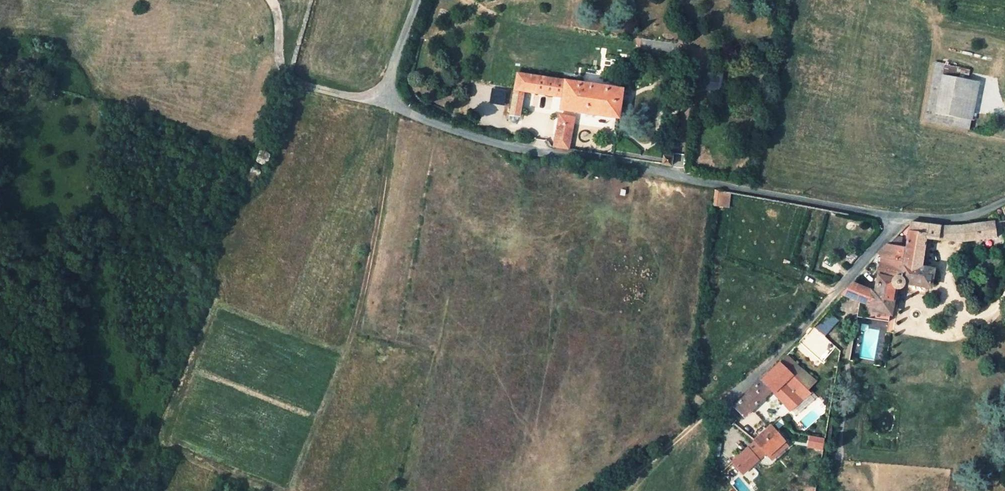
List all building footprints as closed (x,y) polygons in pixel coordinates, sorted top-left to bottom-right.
[(707,71),(707,90),(720,91),(721,72),(707,71)] [(563,97),(565,81),(517,74),(510,115),(518,116),(522,91),(563,97)] [(936,112),(971,120),(978,84),(944,77),(936,112)] [(565,81),(563,97),(560,109),(575,112),(620,119),(625,90),(565,81)] [(971,120),(936,112),(926,110),(924,122),(969,131),(971,120)] [(559,114),(554,147),(568,149),(574,117),(559,114)] [(266,158),(255,154),(251,163),(262,166),(266,158)] [(672,157),(664,156),(663,165),(671,166),(672,157)] [(248,167),(241,187),(249,190),(258,172),(248,167)] [(713,190),(712,206),(730,207),(731,191),(713,190)] [(875,291),(853,282),(843,293),(859,301),(858,304),(867,308),(865,317),(889,321),(894,289),(898,289),(900,289),(902,288),(904,285),(905,282),(929,286),(932,269),(921,268),(926,239),(963,240),(995,237),(994,222),(950,227),(909,223),(905,249),(899,248),(900,240),(892,238),(878,255),(881,255),(875,291)] [(790,409),(809,393),(814,389),(810,386),(815,381),(787,355),(777,365),(734,407),(744,416),(751,410),(771,390),(790,409)] [(781,417),(784,421),(790,417),(786,413),(781,417)] [(784,421),(781,417),(754,440),(754,441),(766,453),(767,454),(786,437),(777,428),(784,421)] [(808,448),(823,448),(824,436),(808,436),(808,448)] [(766,453),(754,441),(732,461),(744,473),(766,453)] [(799,478),(815,481),(819,463),(802,461),(799,478)]
